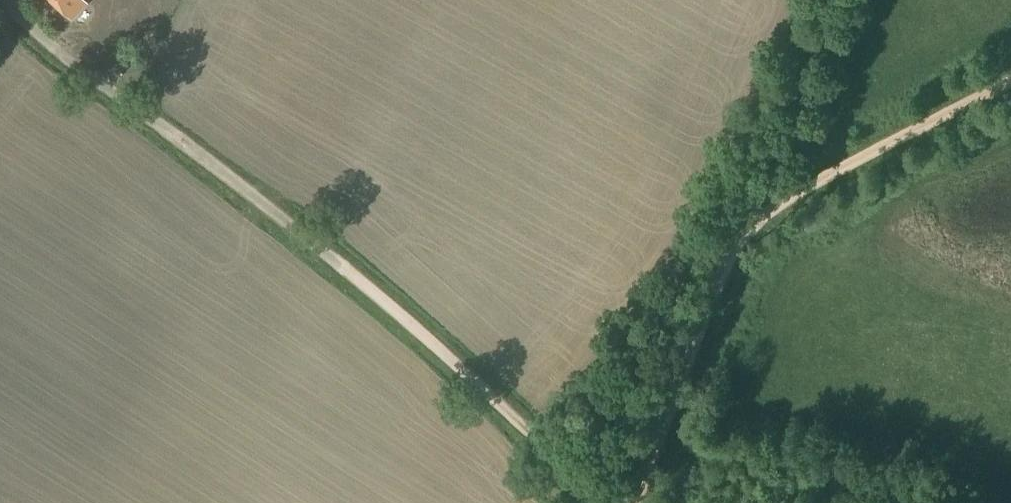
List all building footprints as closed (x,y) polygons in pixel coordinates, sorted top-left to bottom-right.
[(71,19),(88,0),(51,0),(71,19)]
